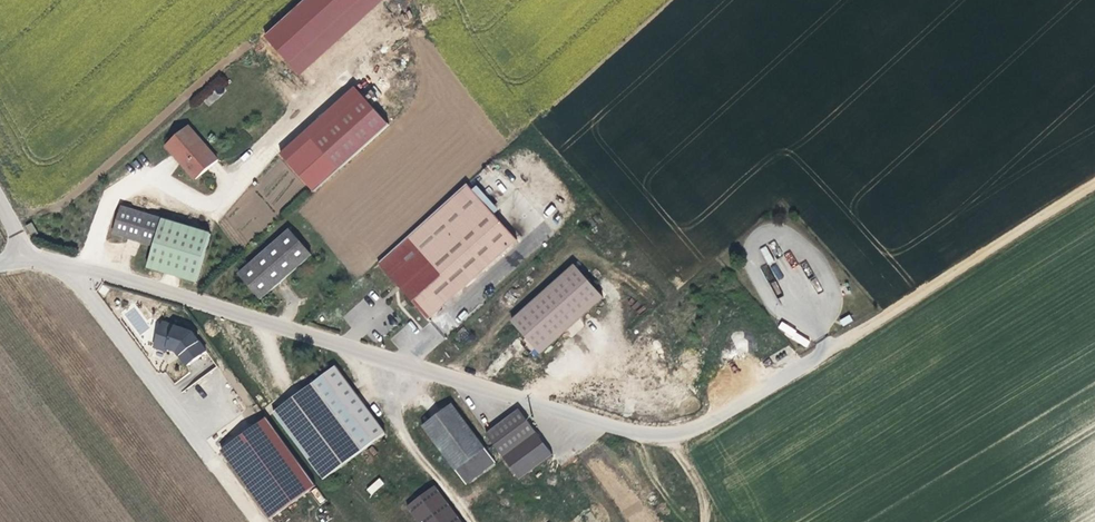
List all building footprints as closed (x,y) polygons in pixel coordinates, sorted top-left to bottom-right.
[(263,36),(299,75),(382,0),(303,0),(263,36)] [(207,105),(231,86),(221,74),(188,100),(195,109),(204,101),(207,105)] [(337,172),(387,127),(354,90),(278,157),(286,166),(311,143),(337,172)] [(179,159),(179,165),(193,182),(216,163),(187,129),(167,145),(179,159)] [(286,166),(312,195),(337,172),(311,143),(286,166)] [(380,266),(415,305),(430,321),(518,242),(503,226),(467,186),(380,266)] [(144,269),(193,284),(208,236),(119,209),(111,235),(151,248),(144,269)] [(239,278),(261,302),(310,259),(288,234),(239,278)] [(576,267),(512,323),(541,355),(604,298),(576,267)] [(188,335),(159,325),(151,349),(163,354),(164,351),(172,354),(183,369),(203,354),(188,335)] [(335,370),(314,386),(274,415),(325,484),(364,454),(386,438),(335,370)] [(422,428),(477,501),(507,479),(452,405),(422,428)] [(520,412),(487,437),(514,474),(548,449),(520,412)] [(266,520),(315,487),(266,416),(217,448),(266,520)] [(379,478),(366,489),(371,495),(384,483),(379,478)] [(434,486),(405,507),(417,521),(461,521),(434,486)]
